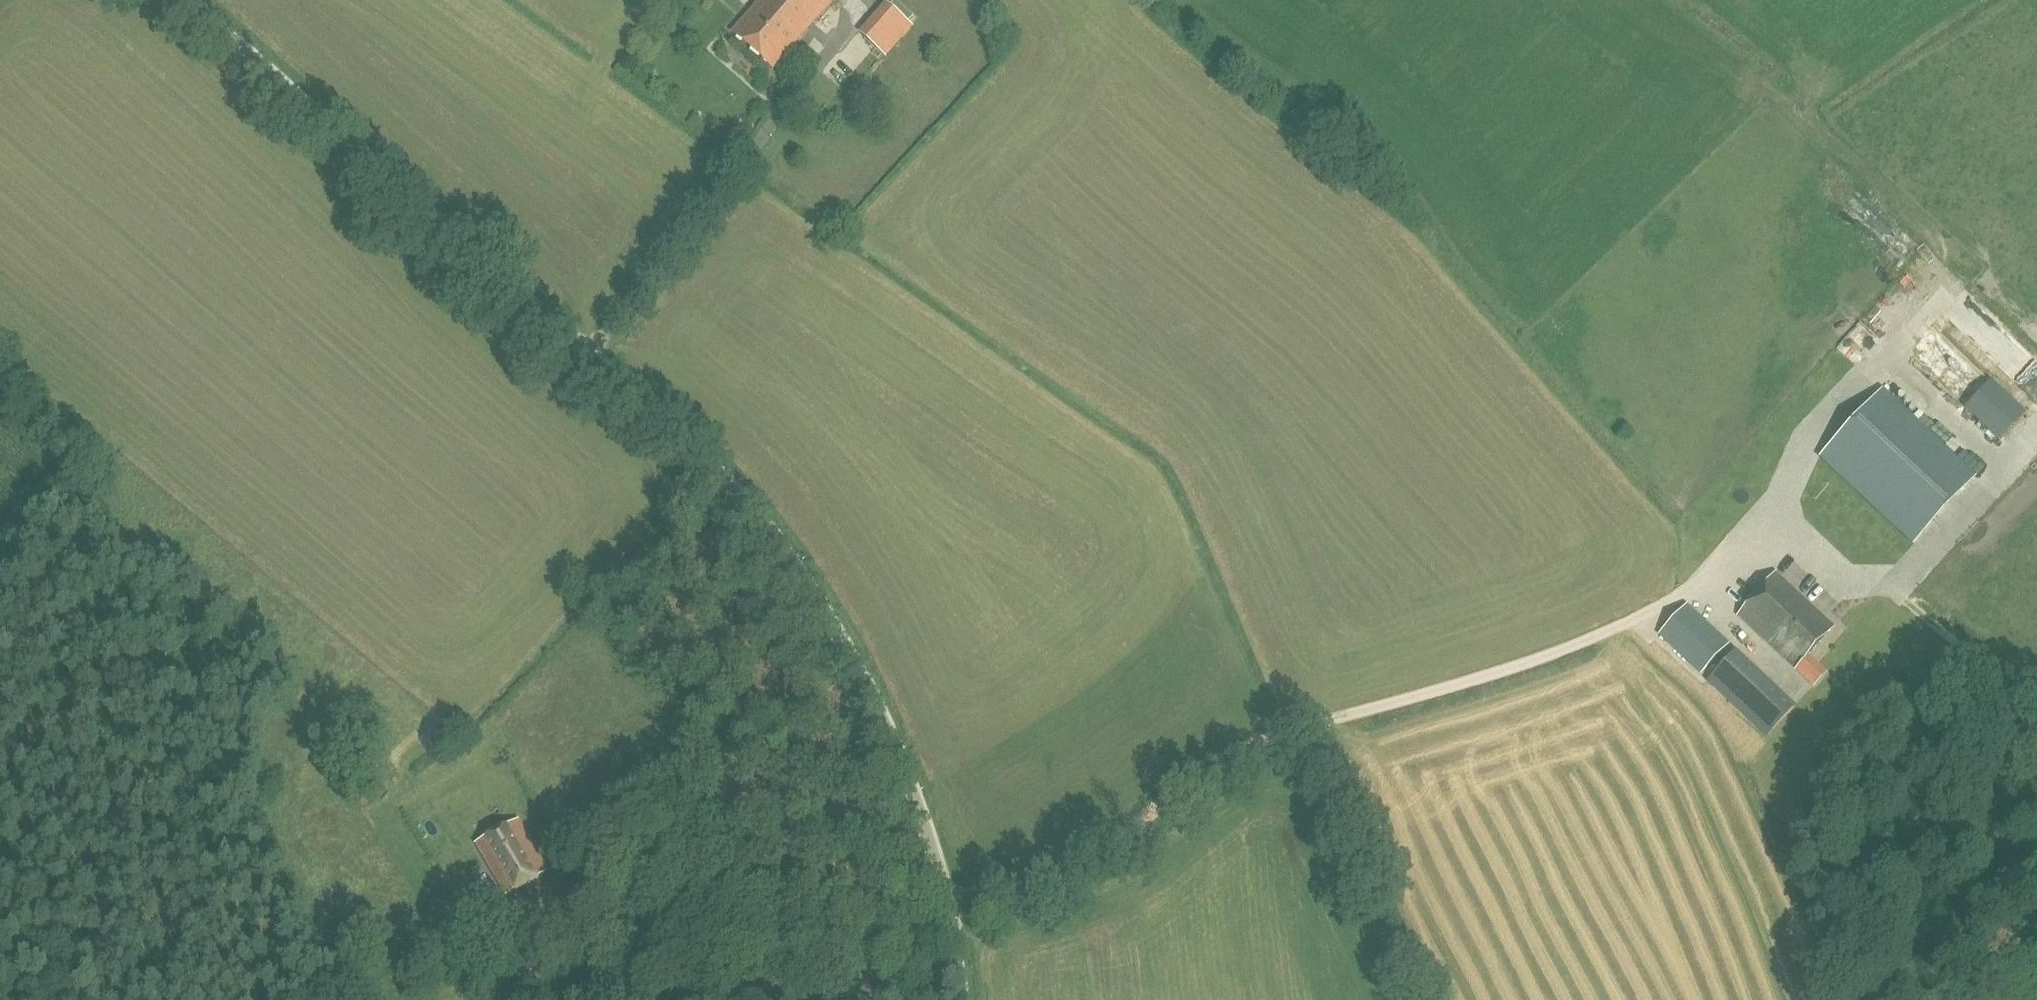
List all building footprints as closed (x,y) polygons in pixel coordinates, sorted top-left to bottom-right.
[(773,66),(830,0),(761,0),(734,31),(773,66)] [(892,4),(864,34),(885,53),(912,22),(892,4)] [(1972,476),(1883,393),(1824,456),(1912,539),(1972,476)] [(1834,627),(1775,572),(1737,614),(1795,668),(1795,669),(1813,685),(1825,672),(1807,655),(1834,627)] [(1687,605),(1659,635),(1701,673),(1728,644),(1687,605)] [(1706,681),(1765,738),(1796,706),(1736,650),(1706,681)] [(517,819),(475,843),(506,895),(547,871),(517,819)]
